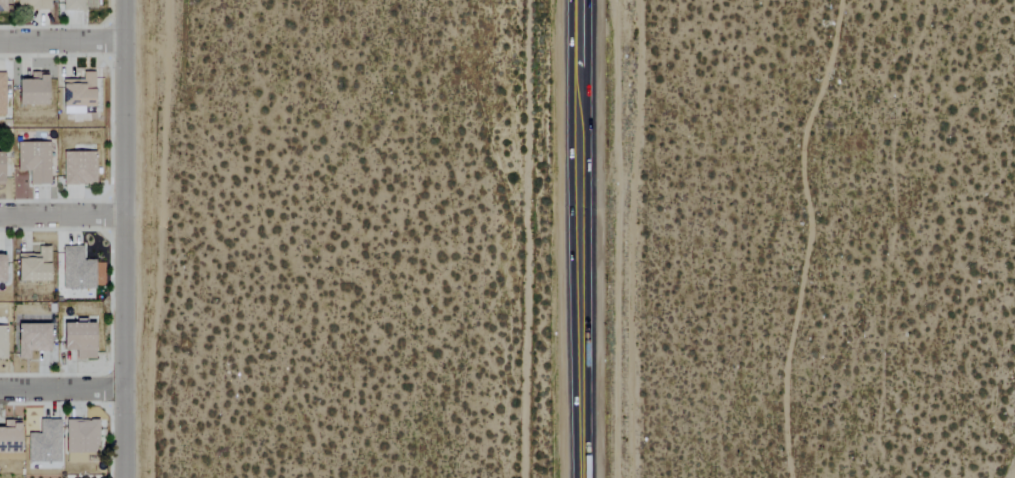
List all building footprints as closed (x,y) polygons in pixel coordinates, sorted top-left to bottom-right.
[(49,0),(16,0),(16,10),(49,9),(49,0)] [(63,11),(83,11),(83,0),(62,0),(63,11)] [(16,80),(15,104),(45,105),(45,73),(29,73),(29,80),(16,80)] [(82,80),(60,80),(61,108),(94,107),(93,73),(82,73),(82,80)] [(49,142),(17,143),(17,174),(29,173),(29,185),(50,185),(49,142)] [(62,152),(63,185),(95,185),(95,152),(62,152)] [(49,247),(37,247),(37,255),(17,254),(16,282),(48,282),(49,247)] [(62,290),(94,289),(94,260),(83,261),(83,247),(61,247),(62,290)] [(61,351),(75,351),(75,360),(93,360),(93,323),(60,324),(61,351)] [(17,325),(17,360),(29,360),(29,352),(50,352),(49,325),(17,325)] [(27,434),(27,463),(59,463),(60,421),(39,420),(38,434),(27,434)] [(66,420),(65,463),(86,464),(86,455),(97,455),(98,421),(66,420)] [(19,454),(19,421),(2,421),(2,428),(0,428),(0,454),(19,454)]
